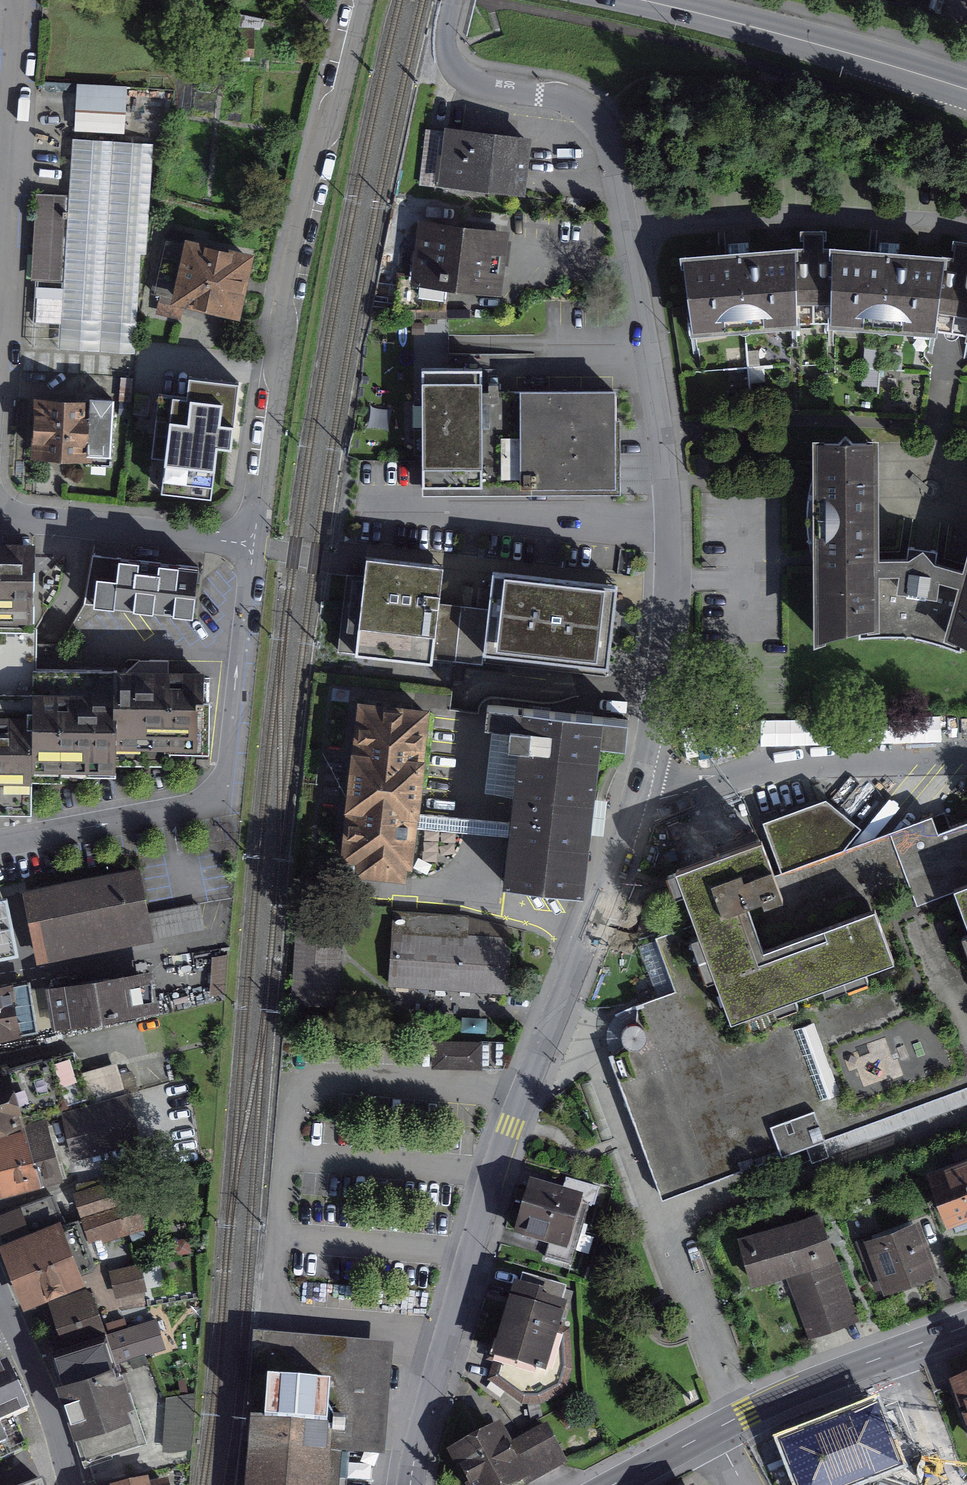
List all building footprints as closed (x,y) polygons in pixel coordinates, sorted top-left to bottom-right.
[(127,85),(77,82),(75,130),(124,133),(127,85)] [(535,128),(456,118),(449,173),(528,183),(535,128)] [(153,142),(72,137),(68,193),(63,279),(59,347),(135,352),(141,253),(146,254),(153,142)] [(68,193),(36,191),(31,277),(63,279),(68,193)] [(462,229),(424,224),(417,280),(455,285),(462,229)] [(501,234),(462,229),(455,285),(494,290),(501,234)] [(200,231),(185,289),(248,306),(263,247),(200,231)] [(951,241),(949,256),(827,246),(827,235),(798,236),(798,246),(681,256),(692,327),(793,322),(827,321),(933,329),(966,333),(966,243),(951,241)] [(419,371),(420,493),(618,492),(618,391),(479,391),(479,370),(419,371)] [(122,394),(45,389),(41,449),(118,454),(122,394)] [(174,409),(165,471),(222,479),(231,416),(174,409)] [(909,635),(959,650),(961,638),(966,641),(966,567),(966,569),(936,561),(922,548),(904,557),(872,556),(873,440),(818,438),(817,636),(857,625),(858,636),(909,635)] [(44,618),(43,535),(0,536),(0,619),(44,618)] [(379,552),(367,646),(475,659),(482,605),(453,601),(458,562),(379,552)] [(94,555),(88,602),(190,617),(197,570),(94,555)] [(639,564),(514,560),(512,606),(482,605),(475,659),(636,665),(639,564)] [(216,742),(215,661),(203,660),(201,651),(141,650),(130,661),(41,662),(40,684),(0,683),(0,803),(34,804),(35,773),(71,772),(72,764),(128,768),(132,754),(179,755),(180,743),(216,742)] [(424,713),(361,707),(346,857),(362,858),(361,869),(400,873),(401,862),(409,863),(424,713)] [(487,711),(485,733),(511,737),(508,754),(518,756),(503,891),(584,901),(601,752),(625,754),(628,727),(487,711)] [(811,1133),(816,1147),(966,1090),(966,820),(944,829),(935,805),(787,861),(774,825),(677,861),(696,912),(658,926),(679,981),(645,994),(660,1033),(615,1050),(666,1187),(811,1133)] [(0,909),(0,951),(36,944),(39,957),(147,937),(135,873),(27,893),(29,904),(0,909)] [(392,911),(389,987),(509,995),(512,928),(468,916),(392,911)] [(337,933),(300,931),(297,1001),(334,1003),(337,933)] [(150,974),(50,990),(56,1026),(156,1011),(150,974)] [(0,988),(0,1038),(36,1032),(28,984),(0,988)] [(431,1070),(482,1071),(482,1042),(431,1041),(431,1070)] [(0,1068),(0,1128),(22,1122),(20,1115),(85,1098),(72,1054),(8,1072),(6,1067),(0,1068)] [(125,1100),(66,1117),(76,1152),(135,1135),(125,1100)] [(4,1193),(63,1177),(48,1126),(0,1139),(0,1178),(4,1193)] [(948,1229),(966,1222),(966,1158),(927,1173),(948,1229)] [(530,1176),(512,1233),(549,1244),(545,1256),(571,1264),(589,1203),(595,1205),(600,1187),(566,1176),(563,1186),(530,1176)] [(127,1179),(77,1194),(92,1241),(141,1225),(127,1179)] [(28,1302),(81,1283),(50,1199),(0,1217),(0,1225),(28,1302)] [(823,1211),(736,1240),(753,1289),(787,1277),(809,1340),(861,1322),(823,1211)] [(920,1221),(864,1241),(884,1297),(940,1276),(920,1221)] [(138,1268),(114,1272),(118,1293),(142,1288),(138,1268)] [(567,1284),(522,1271),(488,1380),(522,1404),(540,1404),(567,1390),(573,1368),(570,1328),(555,1323),(567,1284)] [(87,1289),(51,1302),(68,1348),(102,1337),(87,1289)] [(119,1331),(102,1337),(68,1348),(49,1354),(58,1381),(112,1364),(128,1358),(119,1331)] [(240,1484),(324,1484),(328,1447),(384,1452),(393,1342),(254,1331),(240,1484)] [(112,1364),(58,1381),(86,1464),(112,1455),(111,1453),(144,1442),(122,1374),(116,1376),(112,1364)] [(27,1450),(14,1422),(27,1417),(6,1369),(0,1372),(0,1461),(27,1450)] [(954,1386),(966,1423),(966,1382),(954,1386)] [(775,1436),(793,1484),(852,1484),(908,1464),(882,1396),(775,1436)] [(454,1451),(471,1484),(515,1484),(562,1462),(545,1428),(506,1447),(497,1429),(454,1451)] [(42,1476),(19,1484),(46,1484),(42,1476)]
